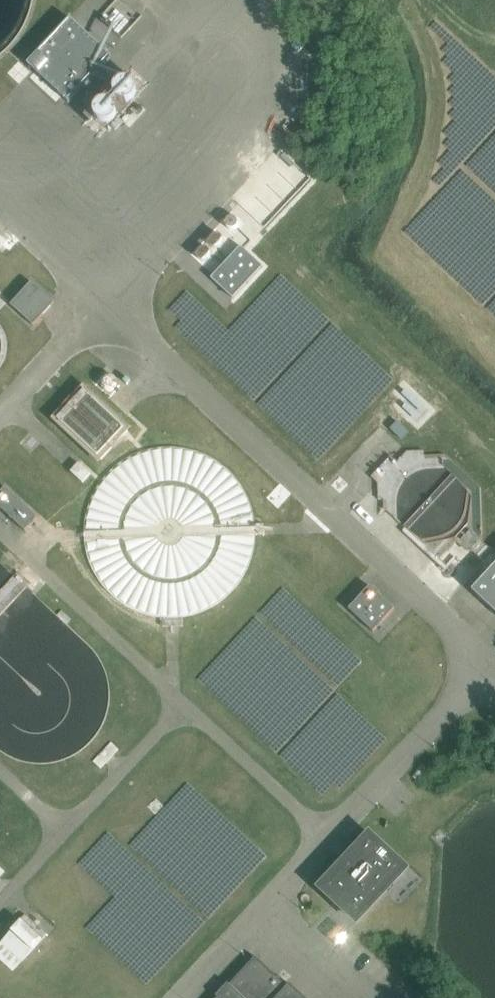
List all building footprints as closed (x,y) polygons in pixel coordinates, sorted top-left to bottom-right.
[(126,42),(147,20),(127,0),(123,0),(104,21),(126,42)] [(152,9),(160,0),(143,0),(152,9)] [(27,64),(69,103),(112,56),(70,18),(27,64)] [(211,278),(233,299),(263,266),(241,246),(211,278)] [(31,282),(11,305),(33,325),(54,303),(31,282)] [(130,424),(82,380),(49,415),(97,459),(130,424)] [(397,424),(388,433),(400,444),(408,435),(397,424)] [(390,456),(364,481),(435,555),(483,509),(419,443),(398,464),(390,456)] [(0,494),(0,507),(26,531),(38,518),(6,487),(0,494)] [(486,576),(472,590),(494,612),(494,566),(486,576)] [(349,609),(374,632),(395,609),(370,586),(349,609)] [(321,887),(357,922),(407,869),(370,834),(321,887)] [(13,971),(47,934),(26,914),(0,943),(0,959),(13,971)] [(256,957),(217,997),(306,997),(290,983),(288,986),(256,957)]
